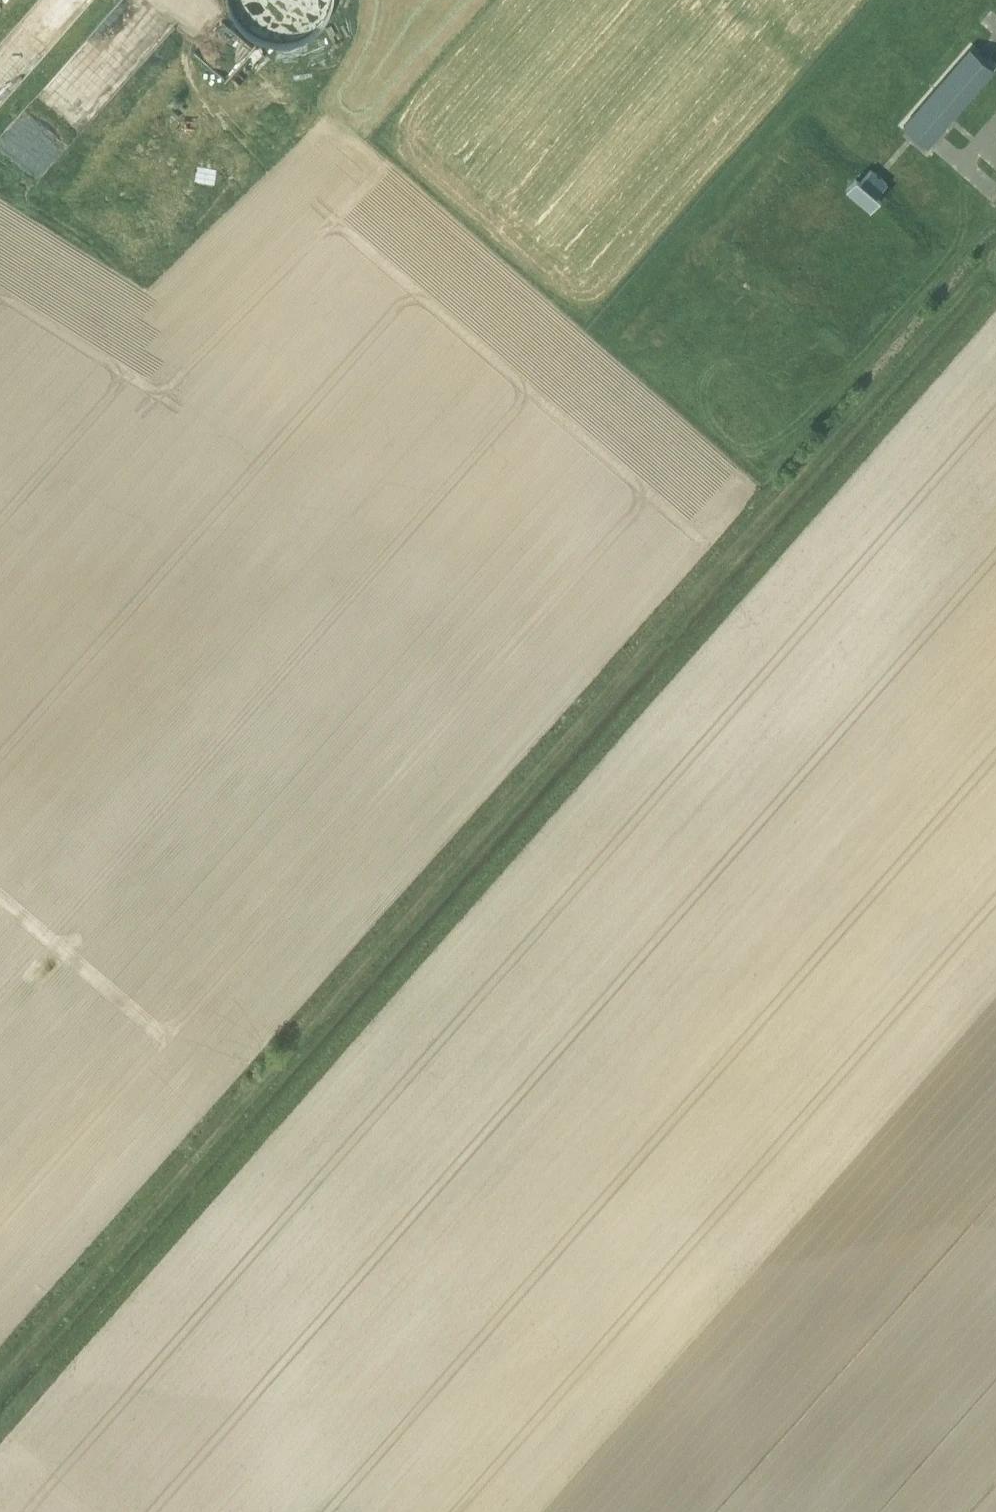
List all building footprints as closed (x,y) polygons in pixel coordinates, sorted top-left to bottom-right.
[(343,7),(340,0),(248,0),(267,42),(343,7)] [(927,145),(995,69),(969,46),(902,123),(927,145)] [(870,169),(858,182),(855,179),(845,190),(870,211),(879,200),(875,196),(886,183),(870,169)]
